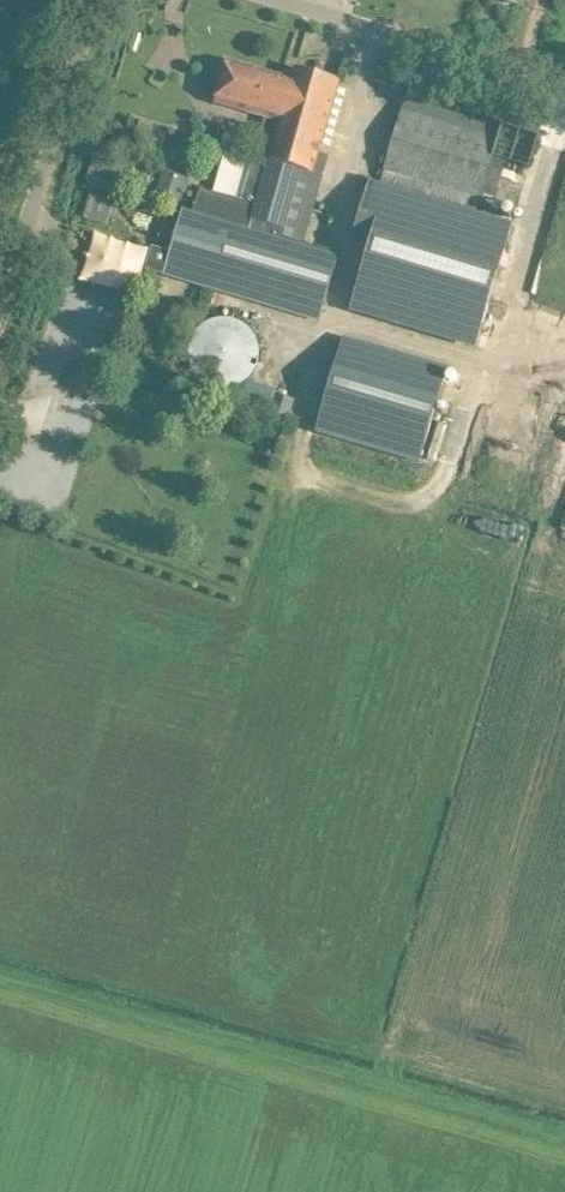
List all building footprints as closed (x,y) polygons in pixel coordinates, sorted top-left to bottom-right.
[(255,208),(253,217),(286,226),(302,170),(312,173),(339,80),(295,67),(292,79),(227,60),(215,102),(280,121),(255,208)] [(386,169),(481,197),(497,141),(402,113),(386,169)] [(87,192),(82,218),(107,223),(112,198),(87,192)] [(253,217),(255,208),(201,192),(194,214),(184,211),(165,273),(322,321),(341,259),(248,231),(253,217)] [(477,342),(510,229),(388,192),(354,306),(477,342)] [(124,275),(134,258),(118,249),(108,265),(124,275)] [(237,391),(260,337),(206,315),(184,368),(237,391)] [(420,465),(450,368),(344,336),(314,432),(420,465)] [(557,533),(564,535),(564,498),(557,533)]
